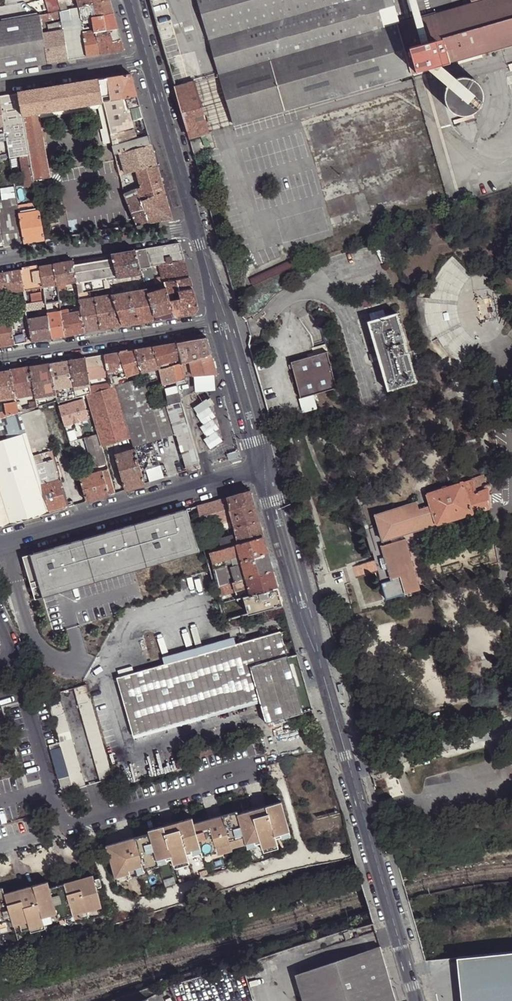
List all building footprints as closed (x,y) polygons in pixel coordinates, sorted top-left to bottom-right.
[(48,14),(60,12),(62,12),(59,1),(59,0),(45,0),(48,14)] [(112,8),(110,0),(90,5),(92,17),(114,13),(112,8)] [(349,0),(198,0),(209,40),(349,0)] [(219,75),(397,24),(390,0),(349,0),(209,40),(219,75)] [(435,13),(447,58),(449,62),(457,60),(458,63),(481,57),(480,54),(511,44),(511,0),(478,0),(473,1),(435,13)] [(92,17),(90,5),(80,7),(82,20),(92,18),(92,17)] [(66,46),(68,60),(76,58),(88,57),(84,33),(84,30),(82,20),(80,7),(79,7),(66,11),(62,12),(60,12),(61,20),(63,31),(66,46)] [(48,14),(41,15),(42,23),(61,20),(60,12),(48,14)] [(116,22),(114,13),(92,17),(92,18),(94,28),(95,31),(95,32),(96,32),(118,28),(116,22)] [(408,21),(397,24),(407,60),(411,59),(411,61),(413,61),(416,70),(414,71),(414,72),(422,70),(440,64),(439,60),(447,58),(435,13),(408,21)] [(49,63),(44,34),(42,23),(41,15),(0,23),(0,72),(49,63)] [(219,75),(233,125),(400,77),(411,74),(407,60),(397,24),(219,75)] [(122,42),(118,28),(96,32),(101,54),(124,51),(122,42)] [(44,34),(49,63),(68,60),(66,46),(63,31),(44,34)] [(84,33),(88,57),(101,54),(96,32),(95,32),(95,31),(84,33)] [(411,59),(407,60),(411,74),(414,72),(414,71),(416,70),(413,61),(411,61),(411,59)] [(131,75),(99,80),(102,97),(109,96),(110,101),(137,97),(135,88),(131,75)] [(194,82),(208,132),(222,128),(233,125),(219,75),(208,78),(194,82)] [(471,114),(472,113),(474,112),(478,108),(481,103),(482,99),(482,94),(481,90),(480,87),(477,83),(475,81),(472,79),(468,78),(465,77),(460,77),(455,78),(448,83),(446,86),(445,90),(444,94),(444,99),(445,103),(449,109),(454,113),(457,114),(463,115),(466,115),(471,114)] [(102,97),(99,80),(19,93),(23,116),(31,115),(38,113),(103,103),(102,97)] [(175,88),(189,138),(208,132),(194,82),(175,88)] [(19,93),(0,96),(0,102),(5,133),(9,154),(10,158),(20,157),(29,155),(24,127),(23,116),(19,93)] [(143,115),(137,97),(110,101),(103,103),(104,107),(107,119),(111,136),(133,131),(131,122),(144,119),(143,115)] [(104,107),(103,103),(38,113),(39,119),(99,109),(104,107)] [(107,119),(104,107),(99,109),(107,145),(113,144),(112,140),(111,136),(107,119)] [(39,119),(38,113),(31,115),(33,123),(31,126),(24,127),(29,155),(34,181),(50,178),(39,119)] [(473,119),(472,113),(471,114),(466,115),(463,115),(463,117),(454,119),(455,123),(464,120),(464,122),(473,119)] [(31,115),(23,116),(24,127),(31,126),(33,123),(31,115)] [(147,130),(144,119),(131,122),(133,131),(134,135),(112,140),(113,144),(113,147),(149,136),(147,130)] [(134,135),(133,131),(111,136),(112,140),(134,135)] [(151,145),(149,136),(113,147),(115,156),(151,145)] [(155,157),(151,145),(115,156),(116,160),(122,158),(126,172),(126,173),(157,164),(155,157)] [(26,187),(35,186),(34,181),(29,155),(20,157),(26,187)] [(157,165),(157,164),(126,173),(126,174),(137,171),(157,165)] [(162,181),(157,165),(137,171),(141,187),(136,189),(138,195),(149,223),(172,219),(170,209),(166,197),(162,181)] [(18,207),(25,205),(21,186),(15,187),(17,197),(18,207)] [(136,189),(124,193),(126,200),(138,195),(136,189)] [(138,195),(126,200),(127,204),(137,225),(149,223),(138,195)] [(12,208),(18,207),(17,197),(10,197),(12,208)] [(20,214),(29,212),(28,205),(25,205),(18,207),(20,214)] [(22,232),(20,214),(18,207),(12,208),(0,210),(0,225),(0,227),(2,230),(3,235),(22,232)] [(25,243),(44,240),(39,211),(29,212),(20,214),(22,232),(25,243)] [(5,247),(25,243),(22,232),(3,235),(5,247)] [(154,248),(146,249),(150,267),(158,265),(185,260),(183,254),(180,243),(154,248)] [(146,249),(135,251),(141,268),(150,267),(146,249)] [(135,251),(112,254),(113,260),(117,278),(118,279),(142,275),(141,268),(135,251)] [(112,254),(73,261),(73,266),(113,260),(112,254)] [(113,260),(73,266),(76,281),(77,289),(78,293),(85,291),(88,291),(99,289),(103,288),(101,281),(108,280),(117,278),(113,260)] [(187,271),(185,260),(158,265),(163,283),(164,282),(189,279),(187,271)] [(73,261),(53,265),(56,284),(64,283),(76,281),(73,266),(73,261)] [(250,279),(252,286),(295,267),(292,261),(250,279)] [(53,265),(39,267),(43,287),(56,284),(53,265)] [(39,267),(20,270),(23,290),(40,287),(43,287),(39,267)] [(20,270),(3,272),(6,292),(6,293),(19,291),(23,290),(20,270)] [(164,282),(165,288),(168,293),(180,291),(193,289),(191,285),(189,279),(164,282)] [(64,283),(56,284),(57,290),(58,293),(66,292),(64,283)] [(43,287),(40,287),(40,292),(30,294),(31,303),(45,301),(44,293),(43,287)] [(109,288),(103,288),(103,291),(105,296),(112,295),(109,288)] [(148,292),(156,320),(175,317),(170,301),(168,293),(165,288),(158,289),(148,292)] [(112,295),(123,326),(156,320),(148,292),(147,289),(112,295)] [(170,301),(175,317),(194,314),(198,307),(196,300),(193,289),(180,291),(182,298),(170,301)] [(44,293),(45,301),(46,303),(59,301),(59,300),(58,293),(57,290),(44,293)] [(81,311),(85,332),(104,329),(123,326),(112,295),(105,296),(86,299),(79,300),(80,304),(80,307),(81,311)] [(31,303),(26,304),(26,310),(27,311),(38,309),(39,314),(44,313),(47,313),(46,303),(45,301),(31,303)] [(46,303),(47,313),(61,311),(61,310),(59,301),(46,303)] [(19,311),(24,342),(32,341),(28,318),(27,311),(26,310),(22,310),(19,311)] [(48,315),(51,338),(65,336),(61,314),(61,311),(47,313),(48,315)] [(61,314),(65,336),(85,332),(81,311),(61,314)] [(388,390),(417,382),(398,313),(368,322),(388,390)] [(45,316),(28,318),(32,341),(51,338),(48,315),(45,316)] [(10,318),(14,344),(20,343),(18,328),(15,328),(15,323),(17,322),(16,316),(10,317),(10,318)] [(14,344),(10,318),(6,319),(0,320),(0,346),(14,344)] [(207,337),(175,342),(179,359),(180,364),(188,361),(212,355),(210,348),(207,337)] [(179,359),(175,342),(152,346),(157,365),(179,359)] [(157,365),(152,346),(135,349),(141,371),(141,372),(155,369),(158,368),(157,365)] [(141,371),(135,349),(118,352),(123,368),(124,371),(125,375),(131,373),(141,371)] [(123,368),(118,352),(104,354),(107,370),(107,371),(123,368)] [(318,391),(335,386),(327,352),(291,362),(299,397),(318,391)] [(107,370),(104,354),(85,358),(88,374),(107,370)] [(215,366),(212,355),(188,361),(190,367),(192,375),(217,374),(215,366)] [(88,374),(85,358),(69,360),(73,385),(81,384),(89,382),(88,374)] [(73,385),(69,360),(50,363),(54,389),(73,385)] [(188,361),(180,364),(181,370),(190,367),(188,361)] [(54,389),(50,363),(30,367),(34,394),(35,397),(55,394),(54,389)] [(30,367),(11,370),(15,397),(34,394),(30,367)] [(175,382),(172,367),(159,371),(163,385),(175,382)] [(192,375),(190,367),(181,370),(183,379),(186,379),(185,376),(192,375)] [(157,380),(155,369),(141,372),(142,375),(145,383),(157,380)] [(11,370),(0,372),(0,400),(13,398),(15,397),(11,370)] [(115,384),(127,380),(126,376),(117,379),(116,376),(111,377),(110,375),(108,376),(109,382),(109,386),(115,384)] [(193,471),(201,469),(182,404),(168,408),(167,405),(152,409),(145,383),(142,375),(132,378),(127,380),(115,384),(130,436),(134,449),(141,471),(146,469),(151,483),(164,479),(153,440),(181,432),(184,443),(183,443),(186,455),(192,453),(195,464),(191,465),(193,471)] [(86,394),(90,392),(90,386),(82,388),(81,384),(73,385),(74,391),(75,397),(86,394)] [(130,436),(115,384),(109,386),(100,389),(90,392),(86,394),(97,434),(101,445),(130,436)] [(336,388),(313,394),(318,413),(341,408),(336,388)] [(312,395),(297,399),(301,413),(316,409),(312,395)] [(59,406),(65,426),(88,419),(82,400),(59,406)] [(211,405),(207,400),(195,408),(199,413),(197,415),(203,425),(201,427),(207,437),(204,439),(211,449),(223,440),(216,431),(220,428),(213,418),(216,416),(209,406),(211,405)] [(18,412),(16,402),(14,403),(5,405),(7,416),(18,412)] [(20,402),(16,402),(18,412),(19,412),(30,408),(30,405),(21,408),(20,402)] [(34,453),(49,451),(36,407),(30,408),(19,412),(22,411),(34,453)] [(0,418),(0,524),(11,521),(40,513),(50,510),(44,488),(34,453),(22,411),(18,412),(7,416),(0,418)] [(106,464),(101,445),(97,434),(84,438),(93,468),(106,464)] [(141,471),(134,449),(115,455),(125,490),(145,485),(144,481),(141,472),(141,471)] [(50,510),(67,507),(49,451),(34,453),(44,488),(50,510)] [(109,495),(115,493),(108,469),(102,471),(109,495)] [(87,502),(109,495),(102,471),(80,477),(87,502)] [(484,476),(470,481),(427,493),(430,505),(423,508),(419,509),(417,502),(375,514),(383,540),(489,508),(488,493),(490,490),(491,487),(489,484),(486,482),(484,476)] [(250,490),(226,497),(232,518),(235,528),(259,521),(256,510),(256,509),(254,503),(250,490)] [(226,497),(197,506),(203,526),(221,521),(225,520),(229,519),(232,518),(226,497)] [(35,569),(27,572),(35,598),(43,596),(134,570),(199,551),(187,509),(34,553),(34,555),(31,556),(35,569)] [(262,531),(259,521),(235,528),(237,536),(239,544),(263,537),(262,531)] [(239,544),(237,536),(221,541),(222,549),(237,544),(239,544)] [(266,546),(263,537),(239,544),(237,544),(242,561),(268,553),(266,546)] [(420,588),(406,538),(382,545),(392,579),(400,576),(401,576),(406,592),(420,588)] [(211,553),(210,552),(209,552),(219,587),(233,582),(239,581),(234,564),(242,561),(237,544),(222,549),(211,553)] [(271,564),(268,553),(242,561),(234,564),(239,581),(273,571),(271,564)] [(239,581),(233,582),(235,591),(238,599),(244,597),(278,587),(276,581),(273,571),(239,581)] [(233,582),(219,587),(217,587),(220,596),(235,591),(233,582)] [(281,598),(278,587),(244,597),(249,614),(251,614),(271,608),(278,606),(283,605),(281,598)] [(304,714),(303,712),(288,657),(286,650),(280,632),(236,644),(165,664),(117,678),(133,736),(260,700),(261,703),(266,724),(304,714)] [(165,664),(236,644),(234,638),(163,659),(165,664)] [(313,710),(297,654),(288,657),(303,712),(313,710)] [(73,689),(75,698),(88,694),(85,685),(73,689)] [(58,693),(45,696),(59,743),(60,748),(60,749),(73,745),(58,693)] [(75,698),(86,735),(98,731),(88,694),(75,698)] [(134,738),(261,703),(260,700),(133,736),(134,738)] [(86,735),(93,760),(106,757),(98,731),(86,735)] [(60,748),(59,743),(48,746),(50,751),(60,748)] [(72,790),(85,786),(73,745),(60,749),(68,776),(72,790)] [(93,760),(99,782),(112,778),(106,757),(93,760)] [(57,779),(61,793),(72,790),(68,776),(57,779)] [(280,833),(289,830),(281,802),(238,814),(237,811),(193,824),(191,818),(149,830),(149,833),(106,846),(115,877),(130,873),(129,869),(136,867),(143,865),(144,869),(158,865),(158,863),(157,859),(165,857),(166,859),(172,858),(173,863),(188,859),(187,854),(192,852),(191,849),(200,847),(201,851),(202,855),(217,851),(216,847),(230,843),(231,847),(246,843),(255,840),(255,843),(261,841),(262,847),(277,843),(276,837),(281,835),(280,833)] [(232,849),(231,847),(230,843),(216,847),(217,851),(218,853),(232,849)] [(279,847),(277,843),(262,847),(263,851),(279,847)] [(190,863),(188,859),(173,863),(175,868),(190,863)] [(136,867),(138,874),(144,872),(144,869),(143,865),(136,867)] [(129,869),(130,873),(131,876),(138,874),(136,867),(129,869)] [(92,875),(49,887),(56,913),(58,920),(64,918),(73,915),(79,913),(87,911),(101,907),(96,888),(93,879),(92,875)] [(47,881),(4,894),(11,920),(13,926),(20,924),(27,922),(42,918),(50,915),(56,913),(49,887),(47,881)] [(2,888),(0,888),(0,923),(5,922),(11,920),(4,894),(2,888)] [(52,922),(50,915),(42,918),(44,924),(52,922)] [(21,931),(29,928),(27,922),(20,924),(21,931)] [(303,1000),(396,1000),(388,971),(380,945),(296,974),(303,1000)] [(457,957),(461,1000),(511,1000),(511,952),(457,957)]
